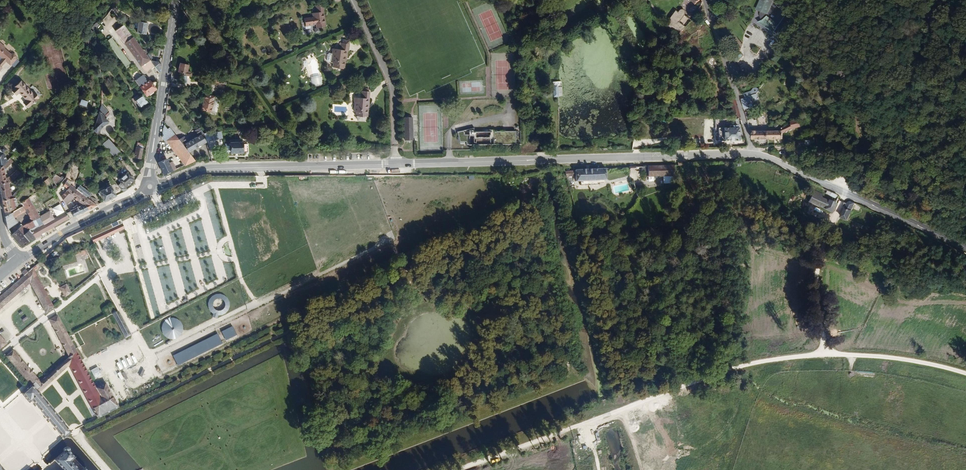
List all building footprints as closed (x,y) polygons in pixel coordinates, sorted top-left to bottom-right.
[(769,20),(768,21),(768,19),(769,17),(770,18),(779,0),(767,0),(760,12),(765,15),(764,17),(764,19),(764,21),(764,22),(761,24),(778,40),(784,34),(785,36),(799,21),(793,16),(780,30),(769,20)] [(323,28),(323,4),(316,5),(316,12),(312,12),(312,16),(303,16),(303,24),(307,26),(308,26),(309,24),(315,24),(314,28),(323,28)] [(678,26),(684,20),(685,18),(685,17),(685,15),(684,14),(682,14),(681,14),(679,15),(676,14),(665,27),(677,38),(685,31),(678,26)] [(146,31),(147,19),(134,19),(134,26),(137,26),(136,30),(146,31)] [(143,48),(125,21),(116,27),(143,68),(146,69),(154,64),(151,59),(147,55),(146,52),(143,48)] [(129,57),(111,31),(106,34),(125,62),(128,60),(126,58),(129,57)] [(344,70),(345,58),(347,58),(348,50),(350,51),(351,43),(349,43),(350,40),(343,39),(343,42),(341,42),(341,49),(334,48),(334,54),(328,53),(327,61),(332,62),(332,63),(335,64),(334,68),(344,70)] [(15,58),(16,57),(15,56),(16,54),(14,52),(12,53),(11,53),(6,49),(6,47),(0,42),(0,55),(3,58),(0,61),(1,62),(0,63),(0,70),(2,67),(1,66),(4,63),(4,62),(6,60),(10,64),(15,58)] [(146,52),(153,46),(149,42),(143,48),(146,52)] [(755,45),(750,50),(756,54),(760,49),(755,45)] [(158,71),(160,60),(151,59),(154,64),(158,71)] [(187,69),(187,62),(179,60),(178,69),(183,70),(182,72),(190,74),(190,70),(187,69)] [(155,86),(156,79),(150,77),(148,79),(147,77),(146,76),(143,77),(139,70),(133,74),(146,93),(155,86)] [(34,92),(22,80),(13,89),(17,94),(20,91),(28,99),(32,103),(40,95),(36,91),(34,92)] [(368,115),(369,106),(367,105),(367,103),(369,103),(370,89),(362,89),(363,95),(357,95),(357,99),(355,99),(355,110),(357,110),(357,119),(366,119),(366,115),(368,115)] [(147,99),(142,92),(132,99),(136,106),(147,99)] [(207,111),(212,96),(203,92),(197,108),(207,111)] [(738,117),(732,97),(726,99),(732,119),(738,117)] [(749,100),(748,98),(746,99),(740,101),(742,107),(746,105),(750,104),(749,100)] [(107,119),(103,114),(108,110),(104,105),(105,102),(100,101),(100,114),(93,131),(107,119)] [(409,139),(408,117),(399,117),(400,139),(409,139)] [(784,135),(803,126),(799,119),(791,123),(792,124),(782,129),(778,130),(777,131),(775,131),(768,132),(769,141),(784,141),(784,135)] [(173,130),(167,123),(163,127),(161,135),(162,137),(173,130)] [(738,141),(737,127),(733,127),(733,125),(730,126),(730,127),(723,128),(723,129),(720,129),(720,131),(714,131),(715,142),(738,141)] [(203,142),(197,133),(194,127),(190,129),(194,134),(185,141),(181,136),(178,137),(188,150),(203,142)] [(768,132),(775,131),(774,128),(762,129),(758,130),(758,128),(748,129),(750,132),(752,132),(752,141),(769,141),(768,132)] [(188,150),(178,137),(173,130),(162,137),(166,142),(168,141),(185,163),(194,158),(188,150)] [(506,146),(506,142),(514,142),(514,133),(472,134),(472,130),(456,134),(458,144),(468,144),(467,147),(506,146)] [(211,138),(209,131),(197,133),(203,142),(211,138)] [(244,149),(243,139),(231,140),(232,150),(244,149)] [(654,147),(654,139),(641,140),(641,150),(647,150),(647,147),(654,147)] [(122,153),(110,140),(105,145),(116,158),(122,153)] [(7,150),(12,145),(10,144),(9,145),(6,142),(0,147),(0,168),(8,160),(7,150)] [(213,159),(207,149),(204,151),(208,159),(213,159)] [(6,170),(15,161),(12,157),(8,160),(0,168),(0,179),(1,183),(8,182),(6,170)] [(173,170),(169,163),(166,158),(158,163),(165,173),(173,170)] [(177,168),(173,161),(169,163),(173,170),(177,168)] [(672,176),(671,166),(663,166),(648,167),(647,177),(672,176)] [(17,178),(23,172),(19,168),(14,174),(17,178)] [(606,181),(605,169),(563,171),(564,175),(560,179),(563,180),(566,179),(567,177),(574,177),(574,183),(580,183),(580,185),(589,184),(589,182),(606,181)] [(127,186),(135,179),(128,172),(117,182),(124,191),(129,188),(127,186)] [(64,177),(65,175),(61,173),(55,180),(58,184),(60,182),(64,177)] [(70,201),(75,195),(72,192),(77,187),(75,186),(73,184),(69,180),(68,180),(65,183),(69,187),(62,195),(70,201)] [(89,188),(79,180),(75,186),(77,187),(89,197),(98,204),(101,202),(92,195),(86,192),(89,188)] [(13,196),(11,181),(8,182),(1,183),(3,200),(13,196)] [(109,199),(119,194),(114,184),(104,189),(105,191),(103,192),(104,194),(107,194),(109,199)] [(89,197),(77,187),(72,192),(75,195),(82,200),(82,201),(89,197)] [(831,208),(837,194),(828,190),(825,196),(809,189),(806,197),(831,208)] [(39,213),(30,195),(23,200),(25,204),(11,212),(6,215),(9,228),(17,221),(14,217),(27,208),(31,216),(32,217),(39,213)] [(15,205),(14,200),(17,199),(16,196),(13,196),(3,200),(5,211),(10,209),(15,205)] [(89,208),(98,204),(89,197),(82,201),(85,203),(83,204),(89,208)] [(847,216),(854,201),(846,198),(839,212),(847,216)] [(74,215),(89,208),(83,204),(81,205),(75,207),(72,209),(74,215)] [(807,211),(813,214),(815,208),(809,205),(807,211)] [(32,238),(70,217),(67,209),(36,226),(34,223),(34,222),(32,217),(31,216),(24,221),(17,228),(16,228),(13,230),(14,231),(12,233),(22,245),(32,238)] [(122,223),(91,238),(94,243),(125,229),(122,223)] [(0,293),(0,307),(28,283),(42,313),(51,308),(30,268),(0,293)] [(71,293),(67,284),(61,288),(66,297),(71,293)] [(209,300),(208,303),(208,307),(210,310),(212,313),(215,314),(218,315),(221,315),(225,314),(228,311),(229,308),(230,304),(229,300),(227,297),(224,295),(220,294),(217,294),(213,295),(211,297),(209,300)] [(28,307),(19,311),(23,319),(32,315),(28,307)] [(132,336),(120,312),(113,316),(125,339),(132,336)] [(9,349),(1,356),(26,386),(18,394),(25,403),(28,400),(44,420),(59,439),(68,432),(37,392),(66,366),(93,418),(116,407),(102,382),(93,386),(55,315),(46,320),(65,356),(38,381),(9,349)] [(162,324),(161,327),(161,331),(163,334),(165,337),(168,338),(171,339),(175,339),(178,338),(181,335),(183,332),(183,328),(182,324),(180,321),(177,319),(174,318),(170,318),(167,319),(164,321),(162,324)] [(216,334),(172,356),(177,366),(221,344),(216,334)] [(15,418),(28,408),(21,399),(9,410),(15,418)] [(21,420),(25,425),(37,415),(34,410),(21,420)] [(66,451),(66,450),(66,448),(65,447),(62,447),(60,447),(59,449),(59,450),(60,452),(51,460),(59,469),(84,469),(66,451)]
